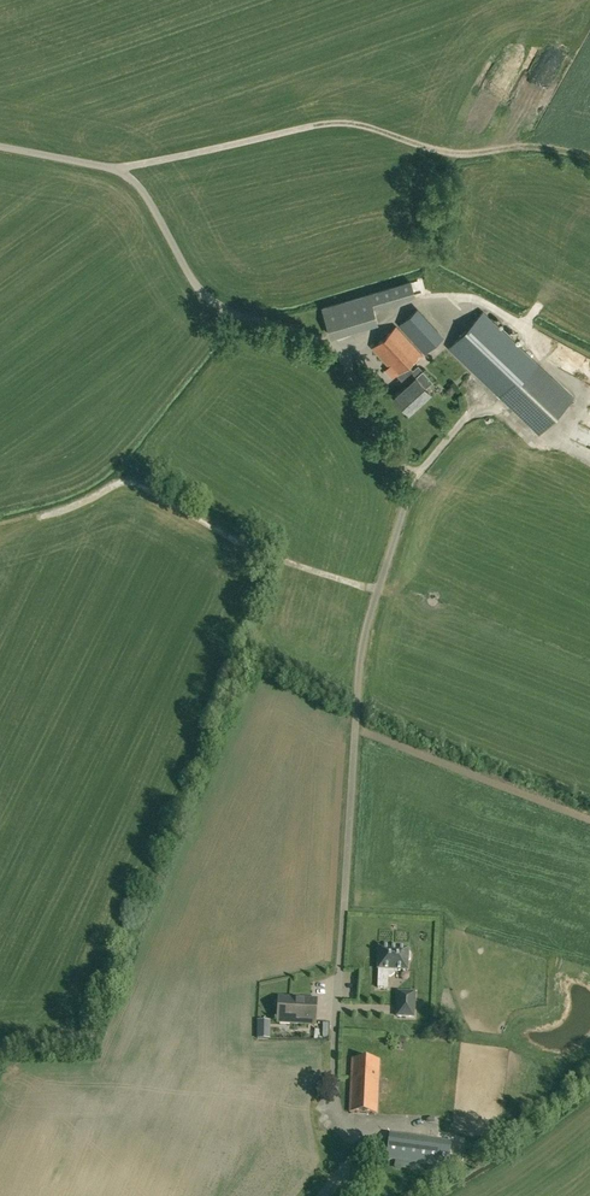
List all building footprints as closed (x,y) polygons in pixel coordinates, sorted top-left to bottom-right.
[(408,281),(367,294),(371,307),(413,294),(409,281),(408,281)] [(371,307),(367,294),(321,308),(330,336),(376,321),(371,307)] [(415,309),(398,324),(424,352),(441,337),(415,309)] [(540,364),(483,310),(448,347),(506,401),(507,402),(540,364)] [(409,411),(430,392),(425,386),(432,380),(422,369),(420,371),(415,366),(412,369),(407,364),(411,360),(413,362),(422,354),(395,325),(372,347),(406,385),(394,396),(409,411)] [(563,342),(559,350),(579,361),(583,353),(563,342)] [(573,396),(540,364),(506,401),(507,402),(539,432),(573,396)] [(401,948),(371,948),(370,988),(380,988),(382,978),(388,971),(402,971),(401,963),(404,960),(405,954),(401,952),(401,948)] [(415,993),(398,992),(397,1016),(414,1017),(415,993)] [(315,1025),(316,1000),(279,998),(277,1023),(315,1025)] [(379,1060),(352,1060),(350,1112),(376,1113),(379,1060)] [(450,1143),(389,1134),(386,1159),(447,1169),(450,1143)]
